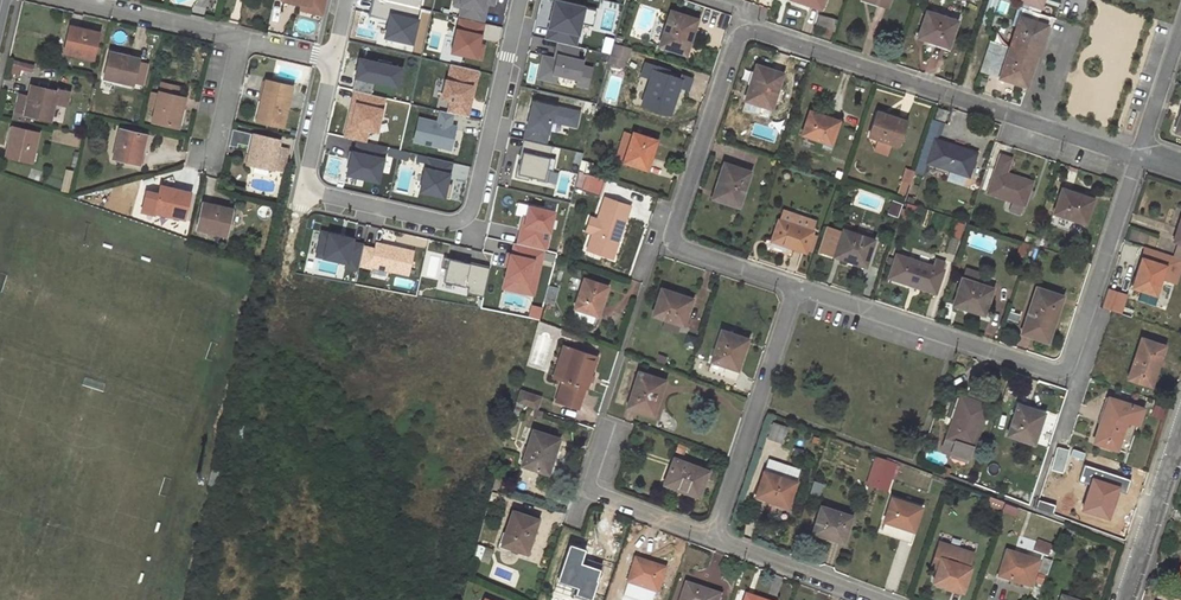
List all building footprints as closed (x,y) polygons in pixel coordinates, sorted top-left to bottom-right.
[(311,5),(309,12),(323,15),(326,0),(288,0),(311,5)] [(370,15),(389,19),(385,37),(412,43),(422,0),(373,0),(370,15)] [(482,12),(484,5),(493,7),(494,0),(454,0),(454,4),(462,5),(460,17),(483,22),(485,13),(482,12)] [(982,23),(990,26),(998,0),(990,0),(982,23)] [(555,13),(554,18),(551,17),(546,40),(559,43),(575,46),(580,24),(593,26),(596,11),(555,1),(553,13),(555,13)] [(1022,7),(1024,8),(1030,10),(1032,4),(1024,1),(1022,7)] [(1027,86),(1038,55),(1035,55),(1041,36),(1044,37),(1051,17),(1030,10),(1024,8),(1011,47),(993,41),(983,71),(1027,86)] [(672,12),(661,45),(687,54),(691,41),(689,41),(696,19),(672,12)] [(928,12),(919,36),(929,40),(930,38),(950,45),(958,22),(928,12)] [(481,35),(484,23),(459,17),(451,52),(481,59),(484,45),(476,44),(478,35),(481,35)] [(70,26),(64,52),(92,58),(98,33),(70,26)] [(1038,55),(1044,37),(1041,36),(1035,55),(1038,55)] [(583,58),(576,56),(579,47),(575,46),(559,43),(557,52),(558,53),(556,59),(543,56),(539,71),(578,80),(576,85),(587,88),(592,68),(581,66),(583,58)] [(615,43),(611,54),(628,59),(631,48),(615,43)] [(576,56),(583,58),(586,49),(579,47),(576,56)] [(122,82),(133,84),(136,69),(138,59),(109,52),(102,89),(119,93),(122,82)] [(359,59),(352,90),(355,91),(370,94),(373,82),(396,87),(400,69),(390,67),(391,63),(378,60),(377,64),(359,59)] [(450,71),(477,77),(478,71),(451,64),(450,71)] [(654,80),(646,106),(669,114),(678,86),(681,87),(690,90),(693,78),(683,74),(681,78),(669,74),(670,71),(648,64),(644,76),(651,79),(654,80)] [(748,89),(742,110),(768,118),(782,74),(757,66),(750,89),(748,89)] [(144,71),(136,69),(133,84),(141,85),(144,71)] [(441,99),(450,101),(448,112),(456,114),(467,117),(470,105),(467,105),(471,87),(474,87),(477,77),(450,71),(447,80),(446,80),(441,99)] [(578,80),(539,71),(538,78),(576,87),(576,85),(578,80)] [(643,105),(646,106),(654,80),(651,79),(643,105)] [(291,87),(265,81),(257,119),(282,125),(291,87)] [(152,121),(178,127),(184,98),(177,96),(173,95),(175,86),(161,83),(152,121)] [(31,85),(28,98),(25,114),(50,120),(54,102),(66,104),(68,92),(57,89),(56,91),(31,85)] [(672,114),(681,87),(678,86),(669,114),(672,114)] [(370,94),(355,91),(352,103),(356,104),(354,111),(350,110),(345,132),(366,137),(373,138),(382,97),(370,94)] [(19,96),(14,119),(23,121),(24,118),(25,114),(28,98),(19,96)] [(534,109),(533,113),(530,112),(524,140),(546,145),(552,121),(577,127),(580,112),(533,101),(531,108),(534,109)] [(93,104),(91,112),(98,114),(99,106),(93,104)] [(937,107),(934,117),(944,120),(947,110),(937,107)] [(440,123),(453,126),(456,114),(448,112),(443,111),(440,123)] [(810,112),(803,134),(831,143),(838,123),(828,120),(829,119),(810,112)] [(877,112),(869,136),(878,139),(891,143),(898,145),(906,121),(877,112)] [(421,118),(416,142),(451,150),(456,126),(453,126),(440,123),(421,118)] [(932,119),(926,137),(934,139),(934,138),(940,121),(932,119)] [(13,127),(6,156),(31,161),(38,132),(13,127)] [(120,129),(114,158),(139,163),(145,134),(120,129)] [(248,145),(251,133),(233,129),(229,145),(237,147),(238,143),(248,145)] [(366,137),(345,132),(344,137),(357,140),(365,142),(366,137)] [(635,133),(625,161),(648,169),(652,159),(650,158),(656,140),(635,133)] [(251,146),(247,162),(273,168),(275,158),(278,146),(279,140),(254,134),(251,146)] [(926,137),(919,158),(927,160),(927,162),(969,175),(976,153),(934,138),(934,139),(926,137)] [(891,143),(878,139),(875,148),(888,152),(891,143)] [(351,151),(346,174),(378,181),(386,147),(365,142),(357,140),(354,152),(351,151)] [(544,180),(546,170),(552,171),(555,159),(549,158),(552,146),(546,145),(524,140),(523,140),(519,156),(521,156),(519,164),(517,164),(514,177),(528,180),(529,176),(544,180)] [(275,158),(285,160),(288,148),(278,146),(275,158)] [(397,157),(399,150),(389,148),(387,155),(397,157)] [(989,192),(1012,200),(1023,204),(1024,204),(1027,196),(1028,190),(1032,181),(1006,173),(1011,159),(1001,155),(989,192)] [(449,174),(452,162),(427,157),(419,191),(449,198),(452,184),(447,183),(444,183),(446,174),(449,174)] [(275,158),(273,168),(283,171),(285,160),(275,158)] [(919,158),(914,172),(922,175),(927,162),(927,160),(919,158)] [(717,186),(713,197),(739,206),(750,172),(726,165),(719,187),(717,186)] [(902,182),(909,184),(913,171),(906,169),(902,182)] [(579,170),(578,176),(584,178),(584,180),(596,184),(599,176),(579,170)] [(63,176),(60,191),(68,193),(71,178),(63,176)] [(146,191),(142,211),(154,214),(155,212),(184,218),(190,192),(161,186),(159,194),(146,191)] [(1062,189),(1054,213),(1085,223),(1093,199),(1062,189)] [(594,233),(588,249),(613,258),(623,228),(621,227),(624,217),(627,218),(631,207),(606,198),(599,219),(594,233)] [(1020,215),(1023,204),(1012,200),(1009,211),(1020,215)] [(203,203),(197,229),(225,235),(231,210),(203,203)] [(527,218),(525,226),(522,225),(517,244),(543,251),(545,251),(554,213),(529,207),(527,218)] [(780,218),(772,240),(806,251),(813,229),(812,229),(798,224),(801,217),(784,211),(781,218),(780,218)] [(587,230),(594,233),(599,219),(591,217),(587,230)] [(814,221),(801,217),(798,224),(812,229),(814,221)] [(956,223),(951,236),(958,239),(963,225),(956,223)] [(844,230),(848,232),(850,227),(843,225),(841,230),(842,231),(842,232),(843,233),(844,230)] [(819,249),(835,255),(843,233),(842,232),(826,227),(819,249)] [(843,233),(835,255),(846,259),(848,257),(865,263),(873,240),(848,232),(844,230),(843,233)] [(1136,241),(1137,239),(1138,233),(1131,231),(1129,238),(1136,241)] [(363,245),(351,242),(352,239),(321,232),(316,255),(346,262),(345,267),(357,270),(358,265),(363,246),(363,245)] [(1148,236),(1138,233),(1137,239),(1146,243),(1148,236)] [(1026,234),(1024,242),(1031,244),(1034,236),(1026,234)] [(1034,236),(1031,244),(1038,246),(1041,238),(1034,236)] [(370,268),(371,266),(407,275),(412,252),(376,243),(374,249),(363,246),(358,265),(370,268)] [(784,255),(786,248),(768,243),(767,250),(784,255)] [(507,266),(504,278),(535,285),(543,251),(517,244),(514,244),(511,255),(510,255),(507,266)] [(897,255),(891,272),(901,276),(900,280),(913,284),(914,280),(917,281),(916,285),(936,292),(945,262),(935,259),(932,267),(897,255)] [(440,268),(446,269),(443,282),(468,288),(466,293),(482,297),(489,268),(443,258),(440,268)] [(1138,277),(1135,287),(1156,294),(1165,266),(1143,259),(1137,277),(1138,277)] [(535,285),(504,278),(502,288),(533,295),(535,285)] [(963,278),(954,305),(965,309),(965,307),(985,314),(993,288),(963,278)] [(572,317),(579,320),(588,322),(596,325),(599,314),(596,314),(599,305),(602,306),(608,287),(585,280),(572,317)] [(1037,288),(1025,322),(1035,325),(1032,336),(1046,341),(1058,307),(1060,307),(1064,297),(1037,288)] [(654,315),(667,319),(680,323),(684,324),(691,300),(672,294),(673,293),(662,289),(654,315)] [(529,305),(530,295),(501,292),(500,302),(529,305)] [(1009,310),(1007,318),(1016,321),(1019,314),(1009,310)] [(677,332),(680,323),(667,319),(664,328),(677,332)] [(586,329),(588,322),(579,320),(577,326),(586,329)] [(1025,322),(1022,332),(1032,336),(1035,325),(1025,322)] [(574,333),(563,329),(562,335),(572,338),(574,333)] [(722,331),(709,371),(734,379),(738,368),(737,367),(743,350),(744,350),(748,339),(722,331)] [(1142,338),(1129,378),(1152,385),(1158,367),(1156,366),(1159,357),(1161,357),(1165,346),(1142,338)] [(554,378),(562,381),(573,349),(565,347),(554,378)] [(564,381),(557,402),(578,409),(597,357),(573,349),(562,381),(564,381)] [(639,373),(628,407),(652,415),(660,392),(661,392),(665,381),(639,373)] [(943,446),(969,455),(989,395),(971,389),(968,399),(963,398),(955,419),(959,421),(958,425),(955,424),(951,437),(947,436),(943,446)] [(516,404),(523,406),(537,411),(541,399),(520,392),(516,404)] [(1101,424),(1095,442),(1117,449),(1126,421),(1138,425),(1144,409),(1112,398),(1111,402),(1107,415),(1102,413),(1098,423),(1101,424)] [(1106,401),(1102,413),(1107,415),(1111,402),(1106,401)] [(516,403),(513,413),(520,415),(523,406),(516,404),(516,403)] [(1154,404),(1152,409),(1162,413),(1164,408),(1154,404)] [(1017,405),(1008,435),(1034,443),(1038,432),(1036,431),(1042,413),(1017,405)] [(769,434),(768,438),(782,443),(787,427),(773,423),(772,425),(769,434)] [(525,458),(522,465),(546,472),(553,450),(556,451),(559,439),(534,431),(528,449),(525,458)] [(678,444),(676,451),(684,453),(686,448),(678,444)] [(674,458),(664,483),(688,492),(687,493),(698,497),(709,471),(674,458)] [(872,473),(881,476),(884,468),(886,461),(877,458),(872,473)] [(769,460),(759,492),(757,496),(767,499),(767,500),(787,507),(799,470),(769,460)] [(896,464),(886,461),(884,468),(894,471),(896,464)] [(216,469),(209,468),(205,483),(212,485),(216,469)] [(884,468),(881,476),(891,479),(894,471),(884,468)] [(869,483),(878,486),(881,476),(872,473),(869,483)] [(887,489),(891,479),(881,476),(878,486),(887,489)] [(1094,479),(1084,508),(1108,516),(1118,486),(1094,479)] [(812,482),(809,492),(820,496),(823,485),(812,482)] [(1003,501),(992,497),(989,504),(1000,508),(1003,501)] [(879,529),(878,532),(910,542),(921,508),(893,499),(882,530),(879,529)] [(822,507),(814,533),(825,537),(825,535),(843,541),(852,516),(822,507)] [(513,511),(502,544),(527,552),(538,519),(513,511)] [(1067,529),(1063,540),(1069,542),(1073,531),(1067,529)] [(560,540),(578,543),(580,534),(562,531),(560,540)] [(940,542),(932,564),(940,566),(934,582),(963,592),(971,568),(968,567),(973,553),(940,542)] [(1037,542),(1033,552),(1048,557),(1052,547),(1037,542)] [(482,555),(480,560),(489,563),(492,551),(479,546),(477,553),(482,555)] [(1008,553),(1000,576),(1010,579),(1010,580),(1031,586),(1039,562),(1008,553)] [(1044,558),(1039,572),(1044,574),(1049,560),(1044,558)] [(629,584),(657,592),(663,574),(664,570),(636,561),(629,584)] [(564,562),(557,587),(586,597),(593,574),(575,568),(575,566),(564,562)] [(667,575),(663,574),(657,592),(661,593),(667,575)] [(681,599),(718,599),(719,596),(686,584),(681,599)]
